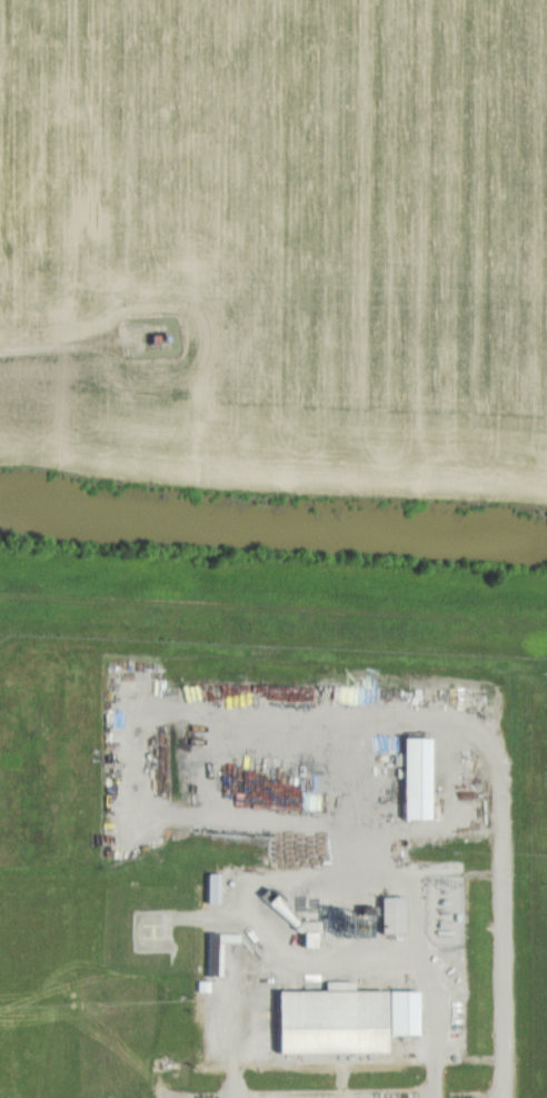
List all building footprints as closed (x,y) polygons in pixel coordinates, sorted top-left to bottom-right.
[(430,741),(430,820),(404,820),(404,741),(430,741)] [(207,874),(219,874),(219,904),(207,904),(207,874)] [(404,898),(404,934),(382,934),(382,898),(404,898)] [(209,933),(219,934),(218,978),(207,977),(209,933)] [(278,993),(384,992),(384,1052),(278,1054),(278,993)] [(389,992),(417,992),(418,1036),(389,1036),(389,992)]
